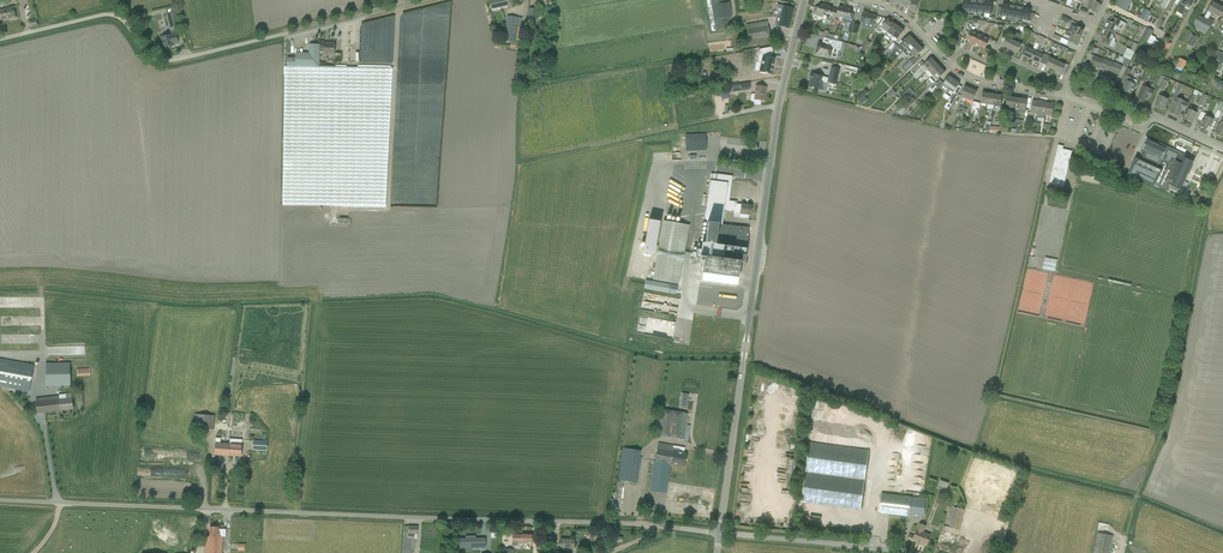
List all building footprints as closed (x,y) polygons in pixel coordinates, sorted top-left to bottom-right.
[(489,1),(490,4),(489,4),(489,6),(490,6),(491,10),(508,6),(509,9),(514,8),(512,0),(488,0),(489,1)] [(711,31),(715,31),(715,30),(730,28),(728,17),(731,17),(729,3),(724,4),(723,0),(706,0),(711,31)] [(903,7),(906,8),(907,6),(910,7),(912,0),(905,0),(903,7)] [(910,7),(909,10),(913,11),(912,13),(915,13),(918,2),(915,1),(915,0),(912,0),(910,7)] [(969,0),(963,0),(962,11),(970,12),(971,0),(969,0)] [(978,1),(971,0),(970,12),(977,13),(978,1)] [(1099,4),(1092,0),(1091,0),(1087,9),(1094,13),(1099,4)] [(1115,5),(1126,11),(1132,0),(1118,0),(1115,5)] [(1160,6),(1165,9),(1165,10),(1171,0),(1164,0),(1160,6)] [(1165,10),(1170,13),(1172,9),(1174,5),(1177,0),(1171,0),(1165,10)] [(1180,4),(1176,12),(1181,14),(1184,8),(1184,9),(1184,8),(1188,10),(1189,9),(1193,3),(1194,0),(1183,0),(1180,4)] [(985,1),(978,1),(977,13),(984,13),(985,1)] [(992,2),(985,1),(984,13),(991,14),(992,2)] [(1195,21),(1193,25),(1201,29),(1204,31),(1207,32),(1212,23),(1207,20),(1212,13),(1220,18),(1222,13),(1222,8),(1212,2),(1204,18),(1198,15),(1195,21)] [(775,11),(778,12),(779,12),(776,25),(788,28),(793,8),(777,4),(775,11)] [(818,8),(815,7),(813,14),(819,16),(819,15),(823,16),(826,5),(823,4),(823,5),(819,5),(818,8)] [(1007,17),(1009,5),(1002,4),(1002,8),(998,7),(996,15),(1007,17)] [(826,5),(823,16),(822,20),(826,21),(827,22),(829,22),(830,21),(831,20),(832,20),(834,9),(832,9),(832,8),(828,7),(829,5),(826,5)] [(1014,18),(1016,7),(1009,5),(1007,17),(1014,18)] [(0,10),(0,16),(1,21),(10,19),(16,18),(13,6),(6,8),(6,9),(0,10)] [(834,9),(832,20),(833,19),(833,17),(839,19),(839,17),(842,18),(845,7),(843,6),(842,8),(839,7),(838,10),(834,9)] [(166,9),(167,14),(165,14),(168,28),(169,28),(171,35),(162,37),(164,47),(171,46),(171,44),(177,43),(174,30),(175,30),(174,27),(179,26),(174,7),(166,9)] [(845,7),(842,18),(843,18),(842,23),(845,23),(846,21),(852,22),(854,14),(851,13),(851,10),(848,9),(848,8),(845,7)] [(1024,8),(1017,7),(1014,19),(1021,20),(1024,8)] [(1030,13),(1031,9),(1024,8),(1021,20),(1031,22),(1035,14),(1030,13)] [(528,9),(527,23),(535,24),(536,9),(528,9)] [(1145,10),(1142,15),(1148,19),(1151,13),(1145,10)] [(863,11),(861,17),(860,22),(874,26),(877,16),(868,14),(868,13),(863,11)] [(507,16),(504,41),(507,41),(514,42),(517,24),(521,24),(522,18),(518,17),(507,16)] [(1107,21),(1104,28),(1114,33),(1116,29),(1117,30),(1118,30),(1119,30),(1120,29),(1121,28),(1123,29),(1125,23),(1113,17),(1113,18),(1116,19),(1114,24),(1107,21)] [(880,24),(877,28),(875,30),(879,33),(883,32),(884,30),(887,32),(893,23),(887,19),(883,26),(880,24)] [(767,21),(747,24),(746,24),(750,46),(770,42),(767,21)] [(853,23),(852,27),(851,33),(857,34),(859,25),(853,23)] [(893,23),(887,32),(885,35),(890,39),(898,27),(893,23)] [(1071,25),(1067,31),(1067,32),(1080,38),(1083,30),(1075,26),(1075,27),(1071,25)] [(898,27),(890,39),(895,42),(897,39),(898,39),(904,31),(898,27)] [(1101,42),(1114,48),(1116,43),(1114,42),(1115,41),(1115,40),(1114,39),(1114,38),(1113,38),(1113,37),(1114,33),(1104,28),(1100,36),(1107,39),(1105,44),(1101,42)] [(1140,39),(1147,42),(1151,35),(1153,31),(1147,28),(1140,39)] [(971,30),(969,35),(966,40),(970,42),(969,43),(972,44),(977,34),(973,32),(974,31),(971,30)] [(1180,40),(1192,47),(1197,38),(1191,35),(1192,33),(1186,30),(1180,40)] [(1078,41),(1080,38),(1067,32),(1067,31),(1066,31),(1064,35),(1070,38),(1068,41),(1076,45),(1077,45),(1078,45),(1079,42),(1078,41)] [(977,34),(972,44),(975,46),(975,44),(979,46),(983,37),(984,36),(981,34),(980,36),(977,34)] [(1151,35),(1147,42),(1147,43),(1158,49),(1161,43),(1156,40),(1155,38),(1151,35)] [(906,48),(914,41),(909,36),(905,40),(898,47),(896,45),(891,51),(893,54),(899,48),(902,52),(906,48)] [(1003,36),(1000,42),(1003,44),(1002,46),(1010,50),(1014,41),(1006,38),(1003,36)] [(985,49),(990,39),(987,37),(987,39),(983,37),(979,46),(978,47),(981,48),(982,47),(985,49)] [(828,39),(824,38),(823,39),(822,44),(821,43),(821,44),(820,43),(819,46),(819,47),(818,47),(818,46),(816,54),(830,58),(831,53),(836,54),(837,50),(839,51),(840,51),(841,48),(843,42),(834,40),(828,39)] [(1172,44),(1165,40),(1159,51),(1166,54),(1172,44)] [(908,55),(918,45),(914,41),(906,48),(902,52),(907,56),(908,55)] [(1014,41),(1010,50),(1018,53),(1020,48),(1021,45),(1014,41)] [(286,66),(319,66),(319,51),(323,51),(323,56),(334,56),(334,47),(334,45),(334,43),(324,43),(324,46),(319,46),(319,45),(309,44),(309,54),(295,53),(295,58),(287,58),(286,66)] [(893,43),(888,49),(891,51),(896,45),(893,43)] [(1039,45),(1035,43),(1032,50),(1028,48),(1024,56),(1032,60),(1039,45)] [(918,45),(908,55),(910,57),(913,55),(915,57),(917,55),(923,50),(918,45)] [(1043,64),(1047,55),(1044,54),(1043,56),(1039,54),(1042,47),(1042,46),(1039,45),(1032,60),(1039,64),(1040,63),(1043,64)] [(759,49),(756,62),(761,63),(759,72),(771,74),(774,59),(771,58),(773,49),(771,47),(759,49)] [(1123,57),(1130,61),(1134,52),(1127,48),(1123,57)] [(1215,58),(1219,63),(1222,65),(1222,51),(1222,54),(1217,51),(1214,56),(1215,58)] [(872,53),(869,58),(867,61),(870,63),(871,60),(872,60),(875,55),(872,53)] [(1053,70),(1057,62),(1050,58),(1050,57),(1047,55),(1043,64),(1046,66),(1046,67),(1053,70)] [(1093,56),(1089,64),(1099,69),(1099,68),(1103,60),(1093,56)] [(917,65),(911,72),(914,76),(920,70),(921,69),(925,73),(928,70),(936,63),(933,61),(934,60),(932,57),(924,64),(921,61),(917,65)] [(1103,60),(1099,68),(1109,72),(1109,71),(1113,63),(1103,59),(1103,60)] [(1176,67),(1181,69),(1185,62),(1179,59),(1176,67)] [(910,60),(902,69),(906,73),(914,65),(910,60)] [(1057,62),(1053,70),(1061,74),(1065,65),(1057,62)] [(1113,63),(1109,71),(1119,75),(1123,67),(1113,62),(1113,63)] [(925,73),(930,78),(932,75),(941,67),(939,65),(938,66),(936,63),(928,70),(925,73)] [(386,206),(393,68),(319,66),(286,66),(284,66),(281,204),(386,206)] [(932,75),(930,78),(934,83),(945,73),(942,70),(943,69),(941,67),(932,75)] [(813,88),(814,88),(822,90),(823,83),(828,84),(828,82),(835,84),(839,70),(832,68),(829,78),(811,74),(810,79),(811,79),(809,87),(813,88)] [(1123,80),(1121,85),(1124,86),(1122,91),(1130,94),(1132,91),(1132,90),(1133,90),(1132,90),(1134,85),(1136,81),(1130,78),(1129,77),(1125,75),(1123,80)] [(943,83),(940,89),(945,92),(954,80),(949,76),(945,81),(943,83)] [(1164,77),(1163,80),(1159,88),(1163,90),(1167,82),(1166,81),(1168,79),(1164,77)] [(954,80),(945,92),(947,94),(947,95),(949,97),(950,97),(948,104),(951,106),(954,99),(958,92),(955,90),(956,89),(960,84),(954,80)] [(1214,80),(1213,84),(1215,85),(1222,89),(1222,84),(1214,80)] [(750,89),(749,82),(732,85),(733,92),(738,91),(738,92),(750,89)] [(862,91),(869,84),(867,82),(859,89),(862,91)] [(1144,83),(1140,92),(1137,97),(1145,101),(1148,94),(1151,96),(1153,91),(1147,88),(1148,85),(1144,83)] [(753,104),(760,105),(761,101),(763,101),(765,91),(766,92),(767,87),(755,86),(754,94),(752,94),(750,95),(750,100),(751,102),(753,102),(753,104)] [(964,87),(962,92),(960,97),(967,99),(971,89),(964,87)] [(891,98),(896,93),(892,89),(887,94),(891,98)] [(971,89),(967,99),(973,102),(971,110),(975,110),(975,108),(977,102),(973,101),(977,91),(971,89)] [(1174,95),(1171,100),(1174,102),(1176,98),(1177,96),(1180,91),(1176,89),(1174,95)] [(858,96),(857,100),(858,101),(867,93),(864,90),(858,96)] [(907,90),(903,94),(904,95),(907,99),(912,95),(908,91),(907,90)] [(982,91),(980,103),(980,104),(987,105),(989,94),(985,93),(986,92),(982,91)] [(989,94),(987,105),(986,108),(993,109),(995,93),(993,93),(992,94),(989,94)] [(995,93),(993,109),(998,110),(997,119),(1001,120),(1003,107),(1000,106),(1002,96),(998,95),(998,94),(995,93)] [(1161,93),(1157,100),(1155,105),(1163,109),(1168,100),(1163,98),(1165,95),(1161,93)] [(1208,96),(1203,94),(1199,104),(1203,106),(1208,96)] [(911,105),(916,100),(911,96),(907,100),(911,105)] [(1007,97),(1006,103),(1005,108),(1012,109),(1014,98),(1007,97)] [(1014,98),(1012,109),(1019,110),(1020,99),(1014,98)] [(1174,102),(1172,107),(1170,112),(1178,116),(1181,110),(1185,111),(1188,104),(1176,98),(1174,102)] [(1020,99),(1019,110),(1025,111),(1027,100),(1020,99)] [(1030,112),(1038,114),(1039,102),(1032,101),(1030,112)] [(1214,117),(1218,119),(1221,112),(1222,108),(1222,103),(1221,101),(1217,110),(1214,117)] [(1039,102),(1038,114),(1045,115),(1047,103),(1039,102)] [(1047,103),(1045,115),(1052,116),(1054,104),(1047,103)] [(1186,116),(1184,119),(1192,123),(1196,113),(1198,109),(1191,106),(1187,115),(1186,115),(1185,116),(1186,116)] [(1202,123),(1201,122),(1201,123),(1200,126),(1207,129),(1208,126),(1210,127),(1213,120),(1205,116),(1206,114),(1201,112),(1197,119),(1202,121),(1202,123)] [(1217,127),(1214,133),(1222,137),(1222,119),(1219,125),(1218,125),(1217,127)] [(706,151),(705,134),(685,134),(685,151),(706,151)] [(1141,161),(1135,158),(1128,174),(1154,186),(1154,185),(1166,190),(1169,184),(1171,185),(1171,186),(1180,190),(1188,174),(1189,174),(1188,173),(1189,171),(1190,169),(1191,167),(1193,162),(1190,160),(1191,159),(1159,144),(1159,146),(1147,140),(1143,150),(1142,152),(1144,154),(1141,161)] [(1058,145),(1051,174),(1049,184),(1064,187),(1066,178),(1072,151),(1063,149),(1063,146),(1058,145)] [(1203,176),(1209,179),(1216,161),(1210,159),(1203,176)] [(709,180),(704,222),(707,222),(722,225),(724,210),(733,212),(733,217),(748,219),(748,215),(750,215),(751,206),(737,204),(737,201),(729,200),(732,177),(732,176),(717,174),(716,181),(709,180)] [(1183,188),(1190,192),(1193,186),(1187,182),(1183,188)] [(669,207),(670,198),(678,198),(678,194),(665,193),(664,207),(669,207)] [(648,220),(643,252),(654,253),(659,222),(648,220)] [(689,225),(663,221),(652,279),(678,284),(689,225)] [(703,257),(699,282),(735,286),(737,272),(741,272),(744,268),(747,238),(748,235),(748,228),(722,225),(707,222),(704,243),(701,243),(700,250),(702,250),(701,257),(703,257)] [(1045,260),(1048,261),(1047,268),(1053,269),(1054,267),(1055,267),(1056,262),(1057,260),(1045,258),(1045,260)] [(637,310),(672,314),(673,306),(657,304),(658,295),(639,293),(637,310)] [(82,346),(52,346),(52,356),(76,356),(76,357),(82,357),(82,346)] [(29,392),(34,365),(0,359),(0,387),(29,392)] [(70,386),(70,363),(46,363),(46,387),(70,386)] [(77,369),(77,377),(90,376),(89,368),(77,369)] [(59,396),(35,398),(37,413),(73,409),(71,393),(66,393),(66,394),(59,394),(59,396)] [(679,408),(687,409),(689,394),(681,393),(679,408)] [(657,436),(660,437),(666,438),(666,437),(684,439),(688,413),(661,409),(657,436)] [(215,449),(214,455),(241,457),(242,445),(241,444),(241,443),(242,443),(242,440),(229,439),(229,444),(220,443),(220,438),(215,438),(215,441),(216,441),(216,443),(215,443),(215,449)] [(252,450),(266,451),(267,452),(268,441),(253,440),(252,450)] [(810,442),(802,502),(861,510),(869,451),(810,442)] [(654,460),(650,484),(649,490),(666,493),(670,464),(684,466),(687,454),(679,452),(680,447),(658,443),(656,461),(654,460)] [(640,451),(624,449),(619,480),(635,483),(639,459),(639,458),(640,451)] [(942,489),(945,482),(937,479),(934,486),(942,489)] [(881,493),(880,507),(879,513),(910,517),(910,514),(924,516),(926,498),(881,493)] [(953,507),(949,527),(960,529),(964,510),(953,507)] [(913,541),(913,539),(927,545),(931,535),(923,532),(926,526),(919,523),(917,530),(916,530),(914,537),(909,535),(908,539),(913,541)] [(401,552),(413,552),(414,543),(416,543),(416,540),(417,540),(417,527),(404,526),(404,538),(403,538),(401,552)] [(223,537),(226,537),(226,530),(219,529),(219,527),(210,527),(209,536),(205,536),(205,542),(205,552),(222,552),(223,537)] [(1093,552),(1109,552),(1112,536),(1097,533),(1093,552)] [(532,542),(532,535),(512,535),(512,546),(517,546),(517,543),(527,544),(527,542),(532,542)] [(485,546),(485,538),(459,538),(459,547),(485,546)] [(559,544),(559,546),(559,548),(574,548),(574,540),(560,539),(560,544),(559,544)]
